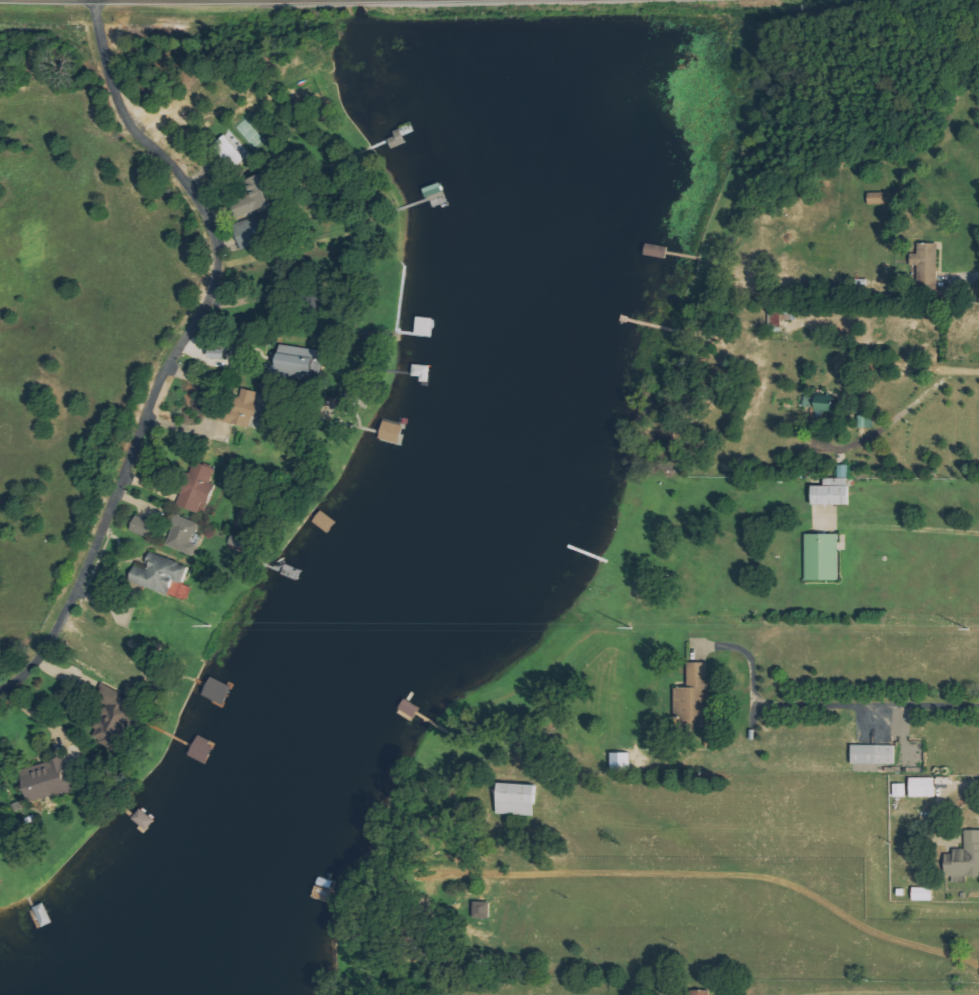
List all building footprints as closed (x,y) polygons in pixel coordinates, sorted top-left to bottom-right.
[(237,167),(247,159),(228,134),(217,143),(237,167)] [(277,207),(269,174),(249,179),(252,195),(230,200),(235,218),(277,207)] [(243,250),(268,242),(260,217),(235,225),(243,250)] [(940,243),(920,243),(919,254),(913,254),(912,266),(918,266),(918,274),(939,275),(940,243)] [(782,319),(788,319),(788,313),(770,313),(771,325),(782,325),(782,319)] [(324,351),(282,345),(279,374),(321,379),(324,351)] [(230,359),(230,349),(213,348),(213,358),(230,359)] [(257,427),(262,392),(239,389),(235,425),(257,427)] [(837,394),(819,393),(818,411),(837,412),(837,394)] [(875,428),(875,415),(860,416),(860,428),(875,428)] [(179,506),(202,512),(204,503),(213,505),(219,484),(214,483),(218,468),(196,462),(188,492),(183,490),(179,506)] [(814,504),(850,505),(851,465),(840,465),(839,478),(826,478),(826,485),(815,485),(814,504)] [(132,530),(152,538),(158,523),(138,515),(132,530)] [(202,545),(195,543),(203,524),(180,515),(167,544),(197,557),(202,545)] [(841,534),(807,534),(807,580),(841,581),(841,534)] [(173,594),(177,581),(187,583),(192,564),(151,554),(148,565),(138,562),(132,583),(173,594)] [(711,662),(690,662),(690,688),(676,688),(676,720),(711,721),(711,662)] [(854,764),(896,764),(897,745),(855,745),(854,764)] [(632,753),(613,753),(614,771),(632,771),(632,753)] [(36,765),(38,776),(27,778),(32,803),(77,792),(69,757),(36,765)] [(912,778),(912,797),(937,797),(937,777),(912,778)] [(538,785),(501,784),(501,814),(538,815),(538,785)] [(907,797),(907,784),(895,784),(895,797),(907,797)] [(134,818),(148,830),(156,820),(142,808),(134,818)] [(957,876),(957,883),(968,882),(968,876),(978,876),(978,830),(966,831),(967,849),(954,849),(955,854),(947,854),(947,876),(957,876)] [(934,888),(915,888),(915,900),(934,901),(934,888)] [(491,919),(491,903),(476,902),(476,918),(491,919)]
